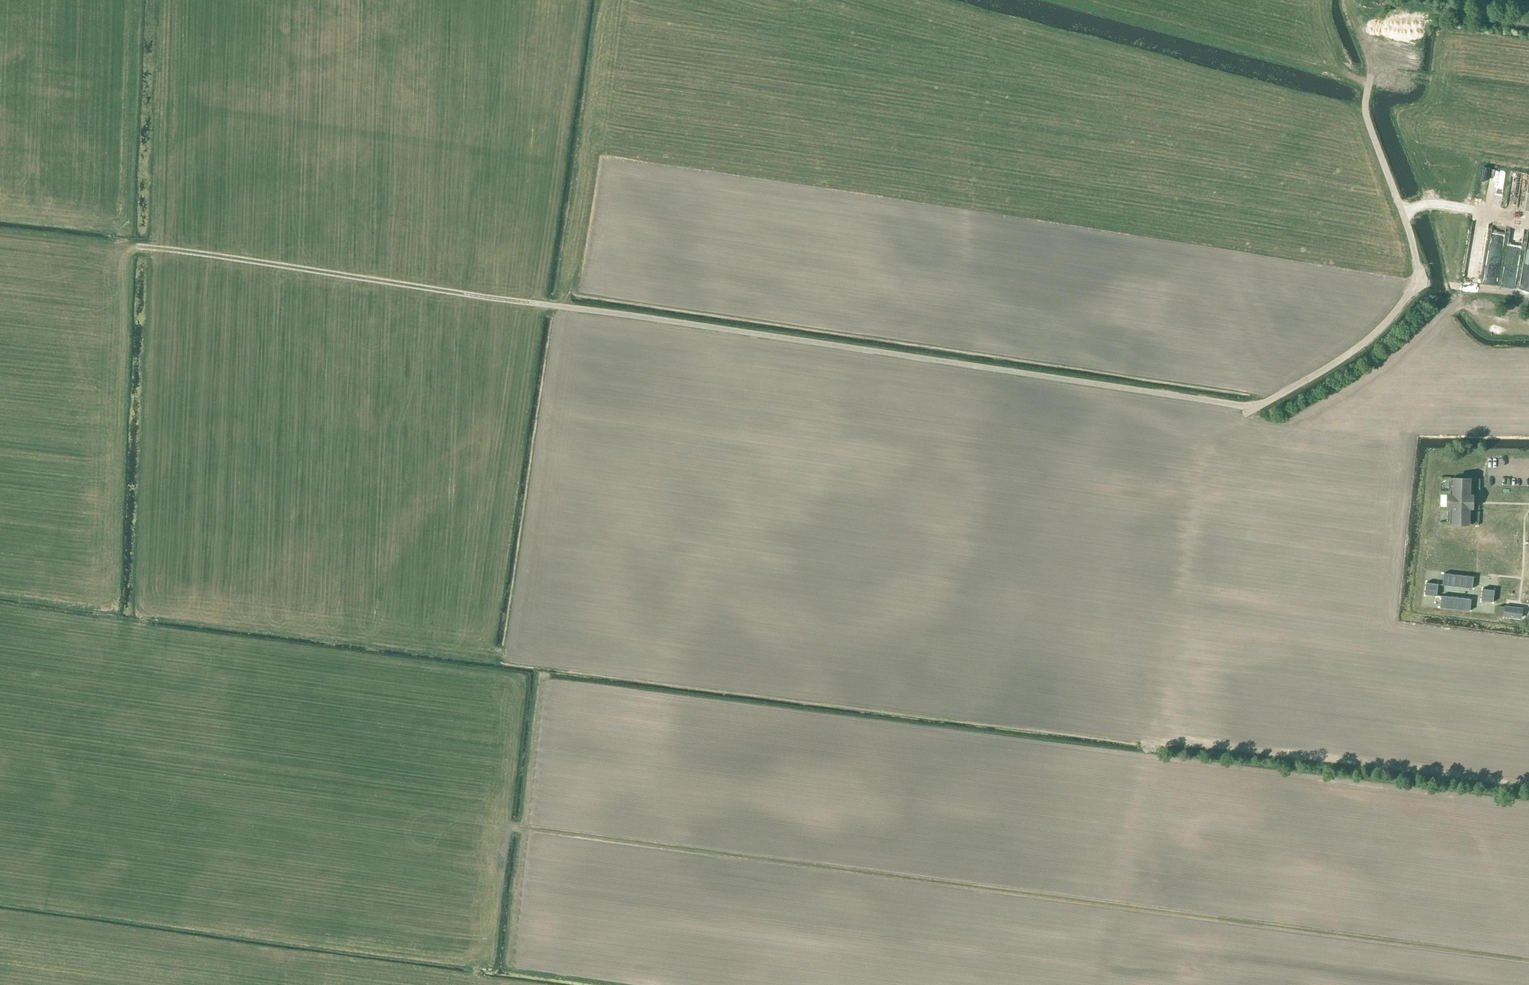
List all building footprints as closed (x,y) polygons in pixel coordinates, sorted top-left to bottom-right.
[(1519,275),(1511,273),(1509,280),(1517,282),(1519,275)] [(1472,478),(1451,478),(1450,480),(1448,480),(1448,492),(1450,492),(1450,493),(1446,493),(1446,508),(1450,509),(1450,511),(1447,511),(1447,522),(1449,522),(1449,524),(1471,524),(1472,509),(1473,509),(1474,494),(1472,494),(1472,478)] [(1491,590),(1479,589),(1477,601),(1489,602),(1491,590)] [(1499,605),(1498,615),(1504,615),(1504,616),(1521,618),(1522,608),(1505,606),(1499,605)]
